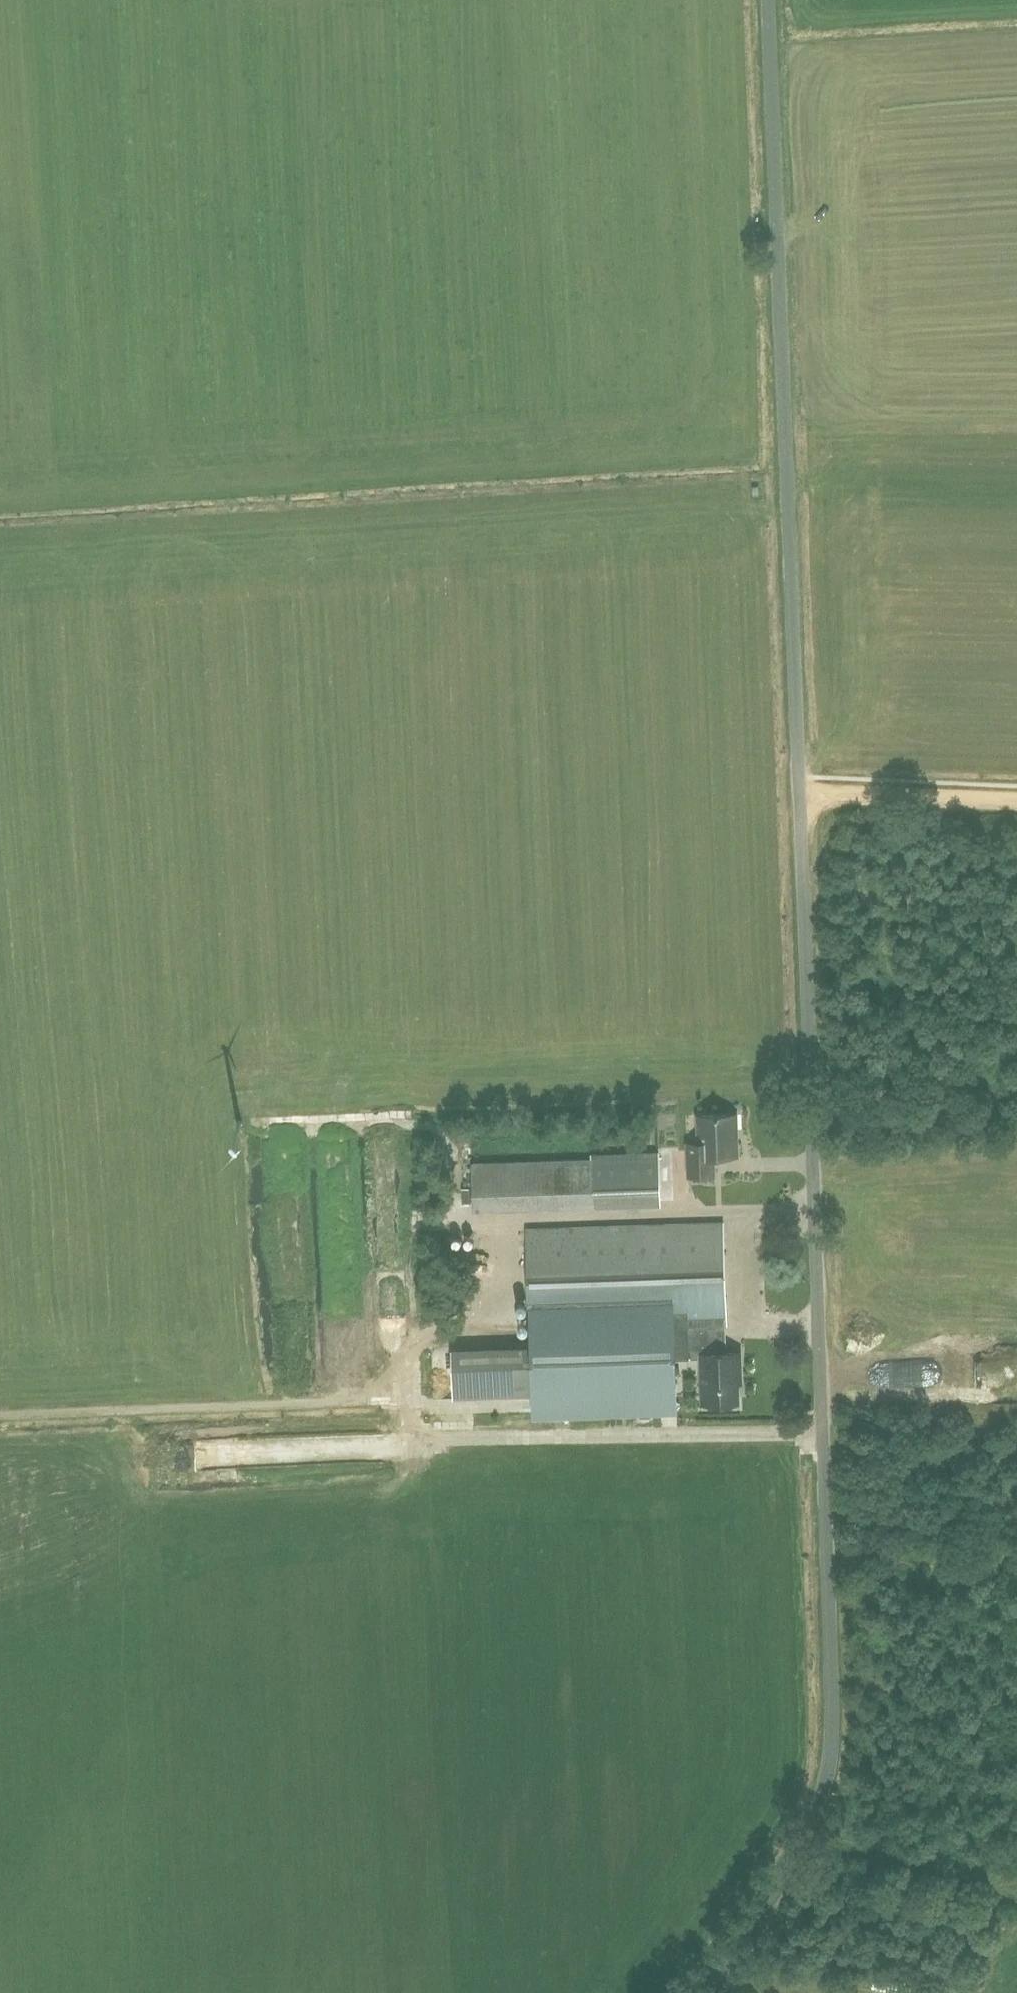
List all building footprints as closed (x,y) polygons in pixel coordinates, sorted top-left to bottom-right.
[(983,1056),(985,1068),(1001,1064),(998,1052),(983,1056)] [(688,1176),(714,1175),(714,1156),(738,1155),(736,1114),(697,1115),(699,1155),(687,1156),(688,1176)] [(474,1207),(660,1200),(659,1152),(591,1154),(591,1159),(472,1163),(474,1207)] [(472,1202),(471,1188),(463,1188),(464,1203),(472,1202)] [(530,1331),(531,1331),(532,1347),(534,1395),(534,1416),(678,1411),(676,1358),(687,1358),(700,1357),(702,1403),(738,1402),(737,1372),(741,1372),(740,1352),(726,1352),(725,1324),(726,1324),(722,1222),(527,1229),(530,1331)] [(453,1398),(534,1395),(532,1347),(451,1350),(453,1398)]
